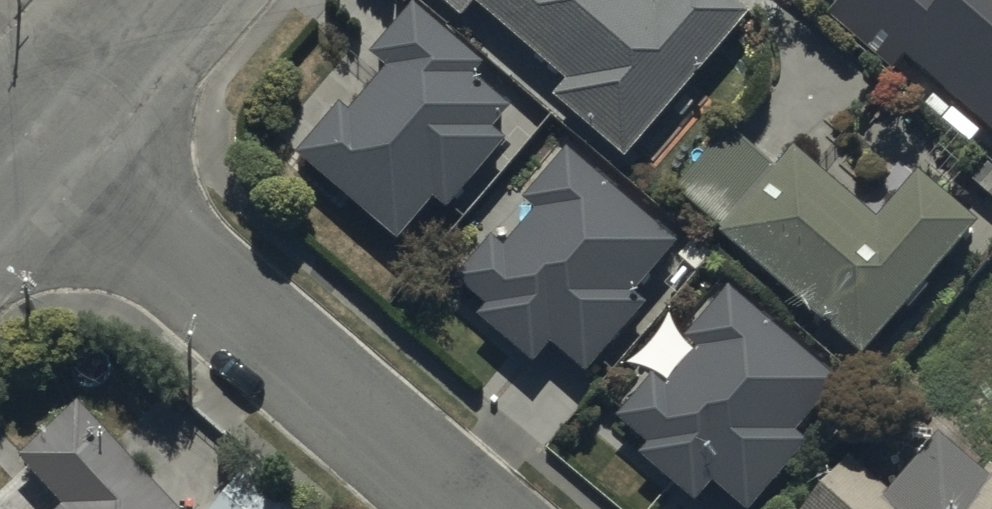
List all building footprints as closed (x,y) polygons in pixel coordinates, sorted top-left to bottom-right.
[(458,16),(471,0),(440,0),(458,16)] [(562,77),(551,90),(621,151),(747,8),(738,0),(475,0),(562,77)] [(826,13),(889,65),(898,53),(991,130),(991,0),(837,0),(826,13)] [(339,99),(295,149),(395,237),(434,192),(446,203),(504,137),(489,124),(506,104),(470,73),(479,63),(408,1),(368,47),(382,59),(344,103),(339,99)] [(724,125),(673,183),(858,349),(973,221),(913,167),(909,172),(898,162),(860,204),(793,145),(772,168),(724,125)] [(676,233),(564,141),(521,194),(533,204),(503,241),(487,228),(448,276),(480,303),(474,310),(532,357),(548,338),(587,370),(648,296),(634,285),(676,233)] [(649,369),(613,411),(644,435),(633,449),(696,497),(710,478),(745,505),(802,431),(795,426),(834,376),(718,286),(683,331),(695,341),(664,381),(649,369)] [(17,459),(61,506),(58,508),(174,508),(75,405),(17,459)] [(932,426),(885,485),(843,452),(799,508),(991,508),(991,473),(932,426)] [(251,464),(212,508),(304,508),(251,464)]
